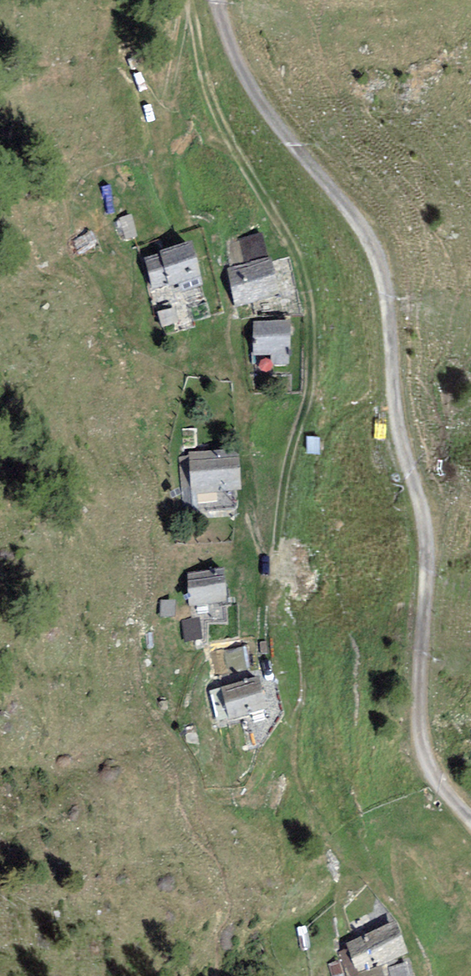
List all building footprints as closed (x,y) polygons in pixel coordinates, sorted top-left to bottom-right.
[(227,270),(235,311),(279,302),(265,234),(232,241),(238,267),(227,270)] [(186,250),(140,265),(149,300),(195,287),(186,250)] [(290,326),(253,325),(251,364),(288,365),(290,326)] [(231,458),(178,456),(181,502),(231,504),(231,458)] [(224,571),(184,574),(186,607),(226,605),(224,571)] [(189,645),(205,642),(202,621),(186,623),(189,645)] [(249,684),(209,692),(216,728),(258,718),(249,684)] [(393,925),(345,945),(357,974),(405,954),(393,925)] [(366,975),(407,975),(405,968),(366,975)]
